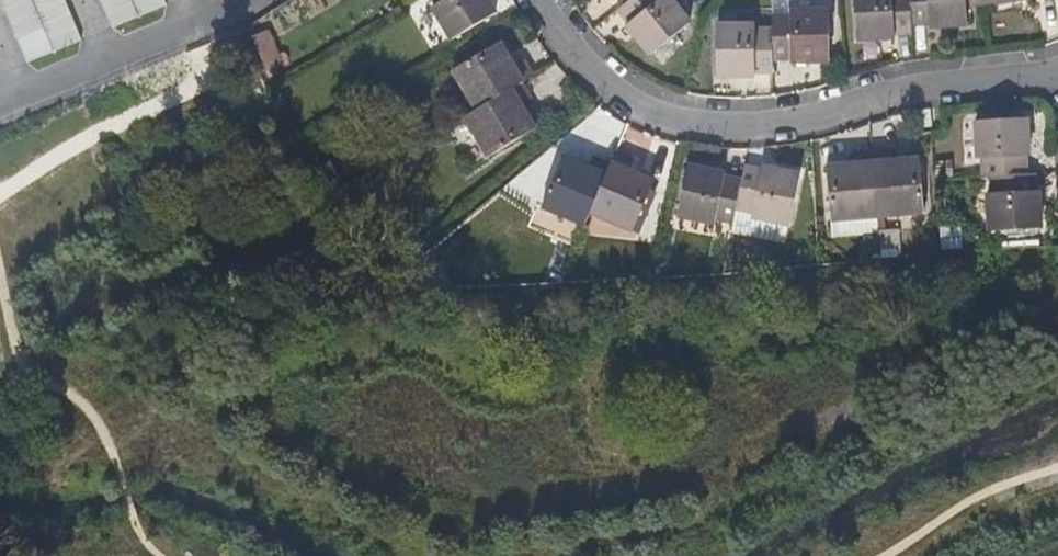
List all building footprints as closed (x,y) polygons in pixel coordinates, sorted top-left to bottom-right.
[(24,65),(81,41),(64,0),(0,0),(0,4),(24,65)] [(110,28),(166,5),(163,0),(99,0),(110,28)] [(494,16),(485,0),(431,0),(435,7),(431,9),(450,44),(494,16)] [(669,0),(632,0),(626,5),(618,11),(628,25),(626,27),(649,58),(689,27),(669,0)] [(911,0),(857,0),(860,44),(898,41),(897,38),(914,38),(913,29),(911,0)] [(967,0),(911,0),(913,29),(931,27),(931,30),(970,27),(967,0)] [(999,10),(1036,3),(1036,0),(996,0),(999,10)] [(827,65),(828,15),(791,14),(790,19),(773,18),(773,32),(772,60),(789,60),(789,65),(827,65)] [(772,60),(773,32),(756,32),(756,27),(718,26),(717,77),(755,77),(756,74),(772,74),(772,60)] [(522,84),(534,77),(524,62),(515,67),(501,44),(452,71),(476,112),(522,84)] [(537,130),(524,107),(533,101),(522,84),(476,112),(464,119),(488,159),(537,130)] [(934,131),(933,113),(924,114),(926,131),(934,131)] [(1027,159),(1024,120),(973,123),(976,162),(981,162),(982,179),(990,178),(1025,176),(1023,160),(1027,159)] [(923,217),(919,163),(892,164),(891,152),(872,153),(873,171),(877,220),(923,217)] [(632,233),(653,182),(628,172),(632,160),(616,153),(611,167),(590,215),(632,233)] [(877,220),(873,171),(872,153),(854,154),(855,165),(828,168),(831,222),(877,220)] [(590,215),(611,167),(593,160),(588,170),(564,160),(542,211),(584,229),(590,215)] [(788,225),(798,175),(761,168),(760,172),(743,169),(741,182),(735,210),(753,213),(752,219),(788,225)] [(735,210),(741,182),(724,179),(723,177),(687,169),(676,219),(714,227),(716,220),(733,224),(735,215),(735,210)] [(1039,231),(1037,193),(1034,193),(1033,176),(1025,176),(990,178),(991,195),(985,196),(988,235),(1039,231)] [(788,225),(752,219),(753,213),(735,210),(735,215),(733,224),(732,232),(785,242),(788,225)]
